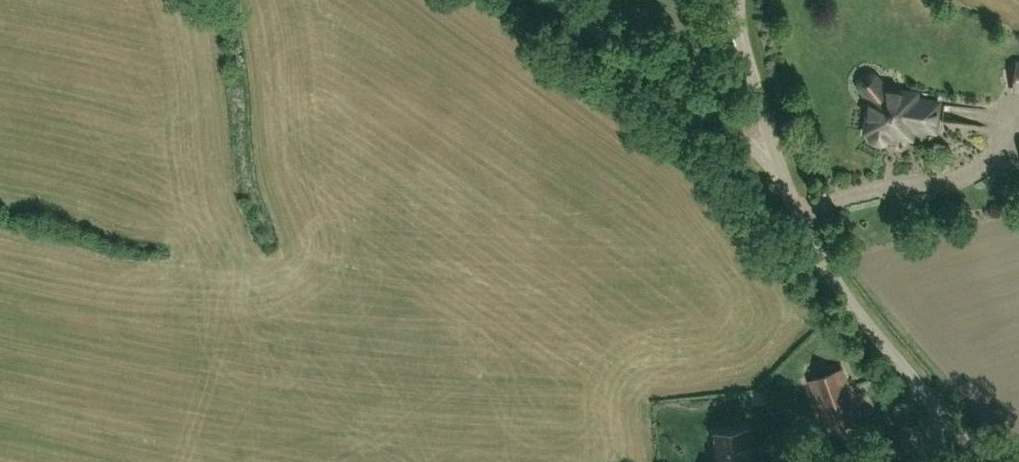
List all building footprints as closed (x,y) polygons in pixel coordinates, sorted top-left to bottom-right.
[(889,134),(890,128),(897,129),(899,133),(903,135),(908,135),(911,131),(911,127),(934,130),(938,101),(915,98),(916,93),(886,89),(876,76),(871,73),(865,73),(860,76),(859,82),(861,88),(869,99),(867,119),(871,120),(869,131),(871,138),(875,142),(881,142),(887,139),(889,134)] [(827,429),(860,416),(843,369),(809,382),(827,429)] [(750,430),(718,433),(721,461),(753,461),(750,430)]
